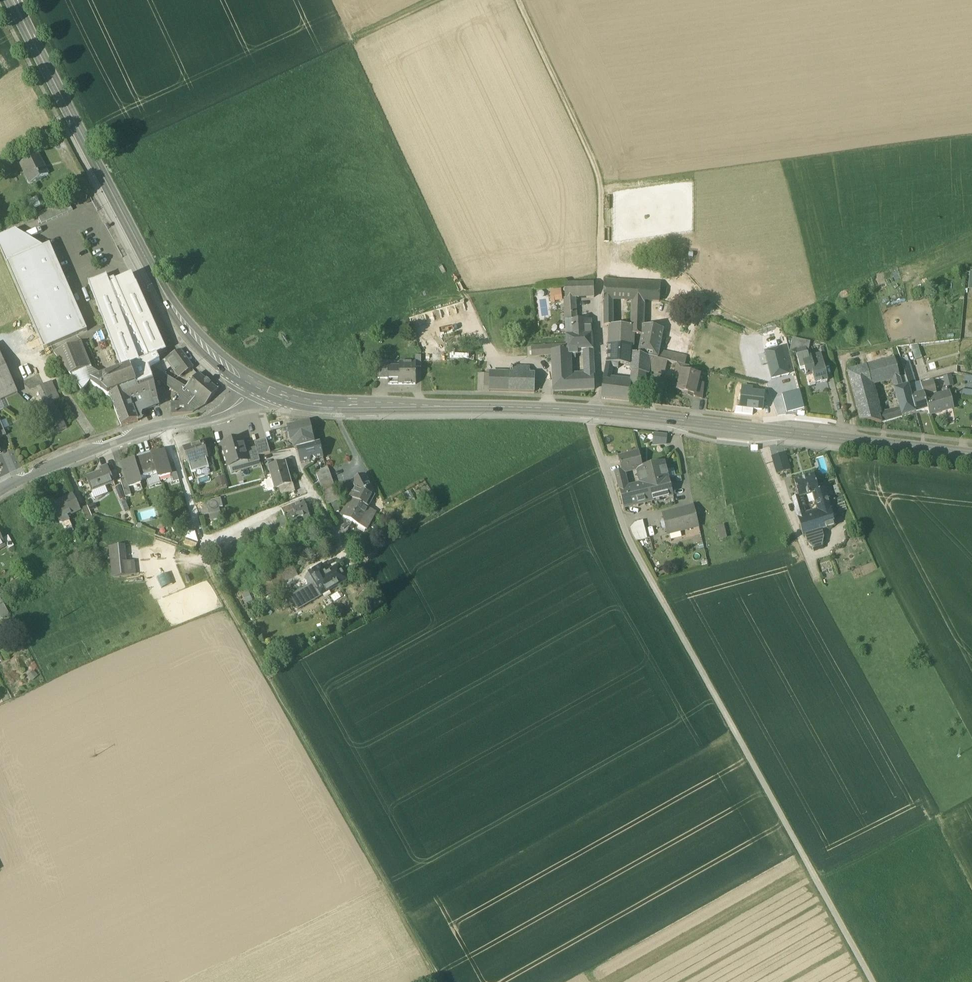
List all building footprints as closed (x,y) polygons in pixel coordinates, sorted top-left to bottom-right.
[(23,164),(33,185),(50,176),(39,156),(23,164)] [(33,185),(23,164),(20,165),(30,186),(33,185)] [(66,183),(56,189),(59,195),(70,189),(66,183)] [(42,194),(46,202),(59,195),(56,189),(55,188),(42,194)] [(37,198),(28,202),(33,212),(41,207),(37,198)] [(7,264),(44,248),(15,231),(0,238),(0,249),(7,264)] [(26,310),(44,351),(77,336),(88,332),(50,246),(44,248),(7,264),(26,310)] [(151,374),(149,370),(146,361),(157,356),(166,352),(137,286),(136,286),(132,277),(116,284),(115,283),(116,283),(114,280),(109,282),(108,280),(90,287),(122,373),(131,369),(137,386),(153,382),(153,380),(151,374)] [(604,280),(604,299),(613,300),(632,301),(632,300),(644,300),(660,301),(661,283),(604,280)] [(574,298),(594,298),(594,283),(565,283),(565,298),(574,298)] [(561,289),(550,291),(551,303),(563,301),(561,289)] [(574,298),(565,298),(564,307),(575,307),(574,298)] [(613,317),(613,300),(604,299),(605,317),(613,317)] [(644,311),(644,300),(632,300),(632,301),(632,311),(644,311)] [(666,310),(684,316),(686,311),(668,304),(666,310)] [(564,307),(565,321),(576,320),(575,307),(564,307)] [(631,324),(643,325),(643,315),(632,314),(631,324)] [(613,317),(605,317),(605,326),(609,326),(613,326),(613,317)] [(565,321),(566,336),(592,334),(591,319),(576,320),(565,321)] [(609,326),(609,345),(631,347),(633,347),(634,334),(641,335),(642,335),(643,326),(643,325),(631,324),(631,326),(613,326),(609,326)] [(678,364),(685,366),(687,358),(665,353),(659,354),(663,329),(643,326),(642,335),(641,335),(638,355),(650,358),(664,361),(668,362),(677,364),(678,364)] [(563,351),(570,351),(578,350),(586,350),(593,350),(593,334),(592,334),(566,336),(567,345),(563,345),(563,351)] [(810,344),(793,340),(791,353),(796,354),(796,352),(807,355),(810,344)] [(70,376),(77,385),(88,381),(93,379),(89,368),(80,344),(54,354),(55,355),(56,356),(60,362),(70,376)] [(570,351),(563,351),(563,345),(531,346),(531,356),(552,355),(552,371),(570,370),(570,355),(570,351)] [(631,353),(631,347),(609,345),(607,362),(617,363),(629,365),(630,365),(631,353)] [(918,345),(911,346),(915,361),(922,358),(918,345)] [(782,348),(765,352),(772,379),(789,374),(782,348)] [(178,375),(182,375),(185,373),(186,374),(194,368),(181,352),(166,360),(172,368),(178,375)] [(804,369),(809,386),(828,381),(822,361),(820,361),(819,357),(815,356),(808,358),(807,355),(796,352),(796,354),(801,370),(804,369)] [(645,373),(648,374),(648,371),(650,358),(638,355),(634,354),(631,353),(630,365),(629,365),(632,371),(645,373)] [(1,400),(17,393),(17,394),(18,393),(0,354),(0,401),(1,400)] [(160,364),(157,356),(146,361),(149,370),(153,368),(160,364)] [(648,371),(664,375),(668,362),(664,361),(650,358),(648,371)] [(895,359),(876,364),(881,384),(892,381),(900,379),(900,378),(895,359)] [(166,360),(160,364),(153,368),(164,374),(172,368),(166,360)] [(377,379),(388,379),(388,368),(389,368),(389,362),(378,361),(377,379)] [(586,361),(587,376),(594,375),(594,361),(586,361)] [(606,362),(604,375),(611,376),(612,366),(616,367),(617,363),(607,362),(606,362)] [(905,376),(906,380),(907,379),(914,378),(909,362),(902,364),(904,369),(905,376)] [(388,384),(415,385),(415,367),(415,363),(414,363),(400,363),(400,368),(389,368),(388,368),(388,379),(388,384)] [(694,395),(695,395),(698,383),(700,375),(688,373),(689,367),(685,366),(678,364),(677,364),(675,376),(681,377),(677,391),(694,395)] [(872,386),(881,384),(876,364),(867,366),(872,386)] [(512,365),(512,373),(529,374),(529,366),(512,365)] [(879,414),(872,386),(867,366),(847,371),(860,421),(881,422),(879,414)] [(151,374),(180,396),(181,398),(184,400),(187,401),(184,405),(193,413),(206,405),(186,389),(187,388),(164,374),(153,368),(149,370),(151,374)] [(91,385),(111,400),(137,386),(131,369),(122,373),(113,376),(111,372),(107,374),(108,378),(91,385)] [(631,379),(644,382),(645,373),(632,371),(631,379)] [(478,391),(489,391),(490,374),(478,373),(478,391)] [(490,373),(490,374),(489,391),(534,393),(535,374),(529,374),(512,373),(490,373)] [(186,389),(206,405),(218,391),(199,374),(187,388),(186,389)] [(595,390),(594,375),(587,376),(570,376),(552,377),(553,391),(595,390)] [(905,376),(900,378),(900,379),(902,387),(908,386),(907,379),(906,380),(905,376)] [(945,378),(948,388),(953,386),(950,376),(945,378)] [(907,379),(908,386),(916,413),(928,409),(925,401),(922,385),(918,386),(916,384),(914,378),(907,379)] [(631,381),(630,388),(642,390),(643,390),(644,382),(631,379),(630,381),(631,381)] [(892,381),(895,389),(902,387),(900,379),(892,381)] [(602,398),(629,401),(630,388),(631,381),(630,381),(610,380),(604,380),(603,383),(602,398)] [(88,381),(77,385),(83,392),(91,384),(88,381)] [(48,426),(52,435),(67,429),(54,400),(59,398),(52,383),(52,382),(37,389),(38,389),(45,404),(38,407),(39,407),(47,426),(47,427),(48,426)] [(153,382),(137,386),(111,400),(121,428),(138,422),(136,412),(158,405),(156,394),(153,382)] [(922,385),(925,401),(936,398),(932,382),(922,385)] [(694,397),(703,399),(705,385),(698,383),(695,395),(694,395),(694,397)] [(908,386),(902,387),(895,389),(900,409),(902,417),(916,413),(908,386)] [(641,403),(642,390),(630,388),(629,401),(641,403)] [(742,391),(740,408),(753,409),(762,410),(764,394),(752,392),(742,391)] [(799,391),(782,395),(787,413),(804,408),(799,391)] [(939,397),(936,398),(925,401),(928,409),(929,415),(953,408),(949,393),(939,396),(939,397)] [(136,412),(138,422),(142,421),(141,414),(159,408),(158,405),(136,412)] [(172,415),(193,413),(184,405),(171,405),(172,415)] [(900,409),(882,414),(884,421),(902,417),(900,409)] [(0,423),(3,430),(4,431),(10,428),(6,420),(0,423)] [(297,449),(314,445),(310,422),(288,427),(290,440),(293,439),(295,450),(297,449)] [(290,440),(288,427),(281,429),(284,441),(290,440)] [(655,434),(653,445),(666,444),(666,435),(655,434)] [(223,445),(229,466),(248,461),(246,451),(245,451),(242,439),(235,441),(235,440),(228,442),(228,443),(223,445)] [(255,443),(256,448),(259,456),(270,453),(266,439),(255,443)] [(188,463),(189,463),(206,458),(204,450),(205,450),(203,443),(184,449),(188,463)] [(310,462),(314,464),(316,460),(323,458),(320,444),(314,445),(297,449),(301,464),(310,462)] [(248,461),(249,465),(260,461),(259,456),(256,448),(245,451),(246,451),(248,461)] [(622,473),(638,469),(643,468),(643,467),(639,452),(618,457),(621,471),(622,473)] [(164,453),(153,456),(158,475),(159,479),(160,479),(171,475),(168,466),(164,453)] [(153,476),(158,475),(153,456),(153,454),(151,455),(152,455),(134,460),(133,460),(133,462),(140,480),(145,479),(153,476)] [(206,458),(189,463),(192,473),(195,472),(207,469),(209,468),(206,458)] [(248,461),(229,466),(232,475),(261,466),(260,461),(249,465),(248,461)] [(664,461),(643,467),(643,468),(638,469),(642,485),(669,479),(667,471),(664,461)] [(141,484),(140,480),(133,462),(122,466),(126,478),(129,488),(141,484)] [(269,468),(276,489),(278,488),(292,483),(286,463),(269,468)] [(171,475),(174,483),(179,481),(174,464),(168,466),(171,475)] [(87,478),(92,492),(114,483),(108,467),(102,469),(102,471),(87,478)] [(322,492),(323,492),(334,489),(335,489),(328,468),(326,469),(316,473),(322,492)] [(209,474),(207,469),(195,472),(196,478),(209,474)] [(674,469),(667,471),(669,479),(676,477),(674,469)] [(615,473),(617,482),(624,480),(622,473),(621,471),(615,473)] [(160,479),(159,479),(158,475),(153,476),(145,479),(148,488),(161,484),(160,479)] [(798,497),(799,498),(814,493),(818,492),(818,491),(813,475),(794,481),(798,497)] [(225,476),(215,479),(218,489),(228,486),(225,476)] [(351,499),(353,500),(366,507),(373,493),(364,476),(352,482),(356,489),(354,493),(353,493),(351,499)] [(120,480),(126,497),(131,496),(129,488),(126,478),(120,480)] [(669,479),(642,485),(626,489),(619,491),(624,508),(651,501),(673,496),(669,479)] [(626,489),(624,480),(617,482),(619,491),(626,489)] [(278,488),(281,496),(296,492),(293,483),(292,483),(278,488)] [(125,498),(120,486),(115,488),(120,500),(125,498)] [(339,501),(334,489),(323,492),(328,505),(337,502),(339,501)] [(814,493),(820,513),(825,529),(834,527),(824,489),(818,491),(818,492),(814,493)] [(52,506),(59,521),(60,520),(67,517),(80,511),(73,496),(52,506)] [(791,499),(794,509),(801,506),(799,498),(798,497),(791,499)] [(206,502),(208,511),(219,508),(223,507),(220,498),(206,502)] [(344,518),(359,526),(369,508),(366,507),(353,500),(344,518)] [(130,511),(126,501),(121,504),(125,513),(130,511)] [(291,506),(292,507),(297,520),(302,518),(305,528),(313,525),(305,501),(291,506)] [(337,502),(330,505),(335,516),(343,512),(337,502)] [(794,509),(797,520),(805,518),(801,506),(794,509)] [(81,510),(88,525),(94,522),(91,515),(88,507),(81,510)] [(301,531),(297,520),(292,507),(282,511),(285,519),(288,527),(291,535),(301,531)] [(663,514),(665,521),(663,522),(662,523),(663,528),(664,528),(666,528),(668,535),(699,527),(694,507),(663,514)] [(223,518),(219,508),(208,511),(212,521),(223,518)] [(373,511),(369,508),(359,526),(367,530),(376,513),(373,511)] [(820,513),(805,518),(797,520),(801,536),(804,535),(821,530),(825,529),(820,513)] [(61,523),(65,531),(72,527),(67,517),(60,520),(59,521),(58,522),(59,524),(61,523)] [(633,535),(636,541),(647,539),(643,521),(636,523),(630,529),(633,535)] [(717,527),(720,540),(727,538),(724,525),(717,527)] [(806,544),(813,549),(820,547),(821,544),(823,538),(821,530),(804,535),(806,544)] [(2,540),(8,550),(13,547),(7,537),(2,540)] [(283,540),(287,552),(294,550),(290,538),(283,540)] [(197,545),(186,540),(184,546),(195,550),(197,545)] [(110,547),(112,579),(126,577),(125,563),(125,556),(126,556),(125,546),(117,547),(110,547)] [(135,575),(134,562),(125,563),(126,577),(134,576),(135,575)] [(314,571),(318,579),(327,575),(322,566),(314,571)] [(278,575),(283,584),(299,576),(294,567),(278,575)] [(340,567),(327,575),(318,579),(323,588),(319,590),(322,596),(348,581),(340,567)] [(323,597),(322,596),(319,590),(323,588),(318,579),(314,571),(310,573),(306,580),(310,586),(291,597),(299,611),(323,597)] [(253,601),(249,592),(242,594),(246,604),(253,601)] [(3,605),(0,606),(0,616),(2,619),(8,615),(3,605)] [(37,677),(33,672),(27,677),(32,682),(37,677)]
